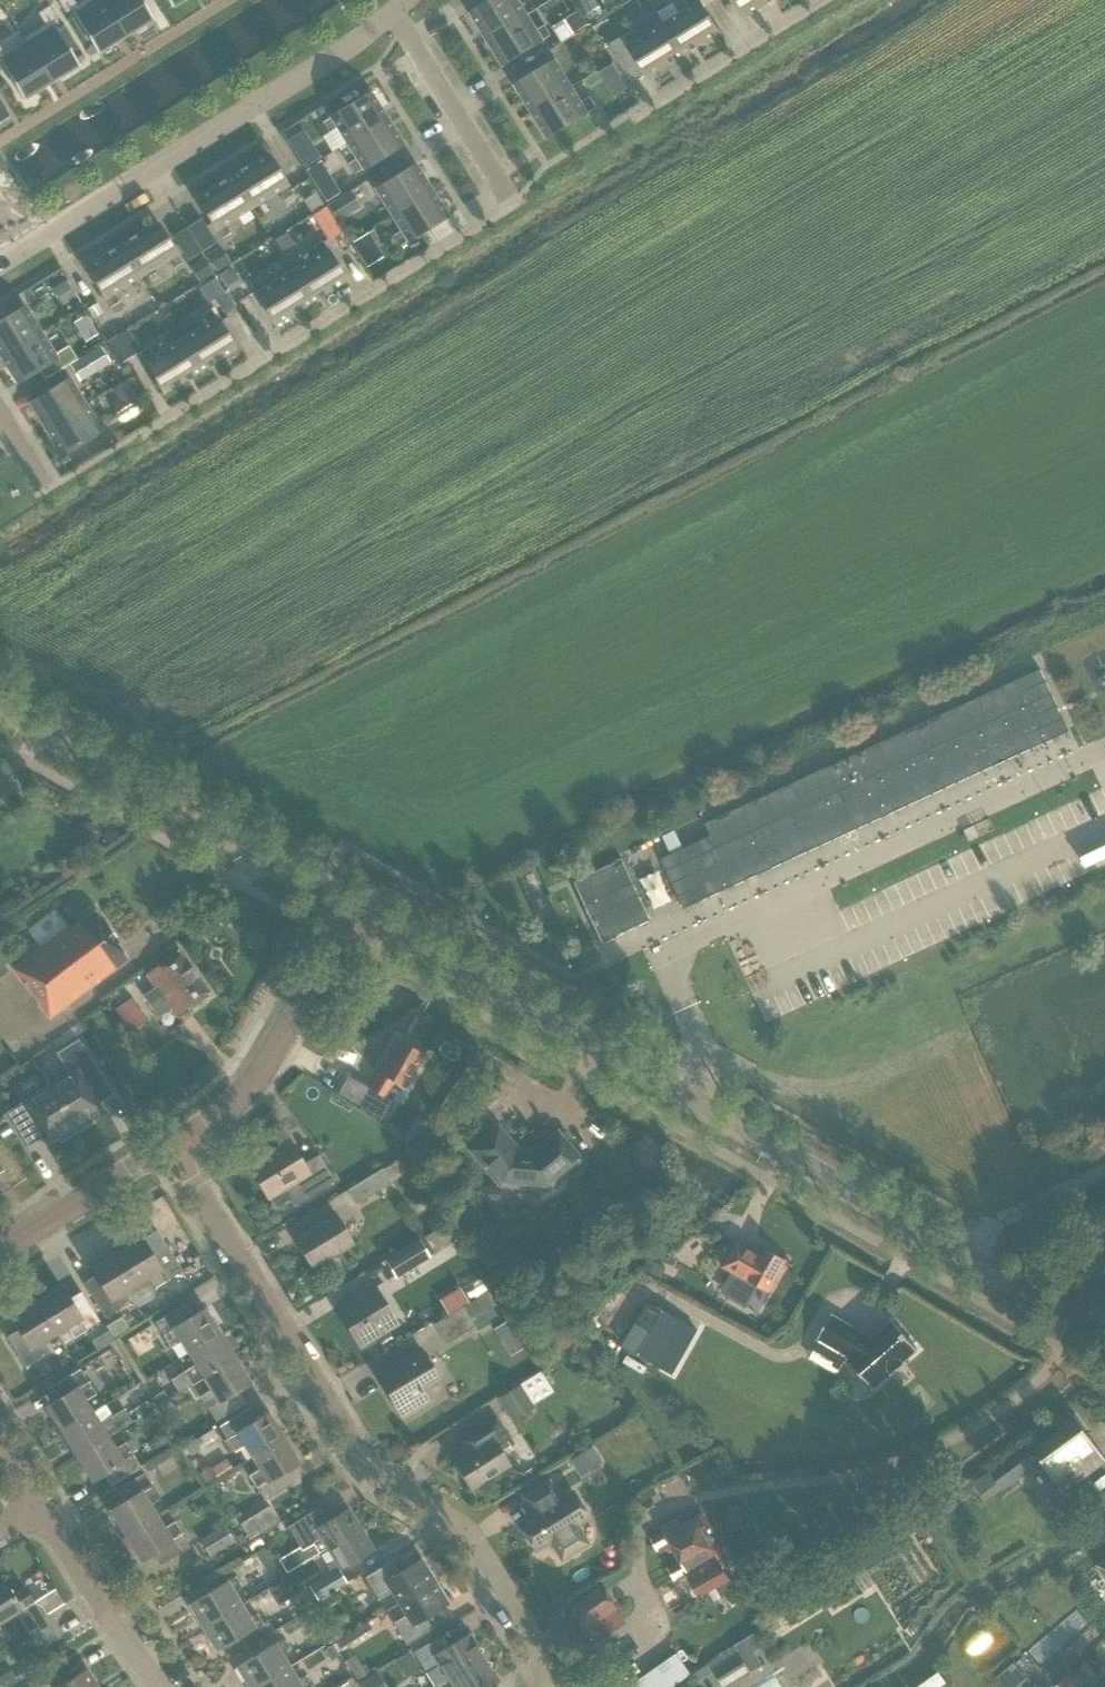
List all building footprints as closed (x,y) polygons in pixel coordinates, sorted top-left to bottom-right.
[(58,1),(66,13),(71,10),(98,54),(126,36),(104,0),(84,0),(77,4),(75,0),(59,0),(58,1)] [(126,36),(154,19),(143,0),(104,0),(126,36)] [(473,13),(489,39),(527,16),(518,0),(494,0),(473,13)] [(587,15),(600,7),(596,0),(577,0),(587,15)] [(666,24),(684,55),(711,38),(712,40),(713,39),(712,37),(720,32),(702,2),(701,3),(699,0),(686,0),(691,9),(666,24)] [(747,16),(755,11),(756,13),(757,12),(756,11),(773,0),(737,0),(747,16)] [(45,24),(23,38),(26,43),(27,42),(52,83),(80,65),(53,21),(58,18),(50,5),(38,13),(45,24)] [(537,31),(527,16),(489,39),(505,66),(544,42),(543,42),(553,36),(546,26),(537,31)] [(634,31),(624,38),(630,47),(648,77),(656,72),(657,74),(659,73),(657,71),(684,55),(666,24),(640,41),(634,31)] [(24,100),(52,83),(27,42),(26,43),(6,55),(0,45),(0,61),(24,100)] [(572,88),(556,62),(518,85),(534,112),(572,88)] [(582,104),(572,88),(534,112),(550,138),(588,114),(597,108),(591,98),(582,104)] [(387,119),(370,92),(332,116),(332,117),(323,122),(329,132),(339,127),(348,142),(387,119)] [(9,118),(0,103),(0,123),(9,118)] [(403,145),(387,119),(348,142),(358,158),(349,164),(355,174),(364,168),(365,168),(403,145)] [(297,125),(286,134),(307,160),(318,151),(297,125)] [(269,155),(233,177),(252,207),(279,191),(284,200),(293,194),(288,185),(269,155)] [(325,193),(339,185),(323,158),(309,167),(325,193)] [(431,191),(415,164),(377,188),(393,214),(431,191)] [(252,207),(233,177),(197,199),(216,229),(222,239),(231,233),(225,224),(252,207)] [(448,217),(431,191),(393,214),(403,230),(394,236),(400,246),(409,240),(410,241),(448,217)] [(351,192),(328,206),(338,221),(360,207),(351,192)] [(326,206),(312,215),(327,240),(342,231),(326,206)] [(202,212),(176,226),(189,251),(215,237),(202,212)] [(158,223),(122,245),(141,276),(168,259),(173,268),(183,263),(177,254),(177,253),(158,223)] [(365,232),(350,241),(365,265),(380,256),(365,232)] [(294,243),(287,233),(275,240),(282,251),(294,243)] [(319,256),(292,272),(311,302),(347,280),(328,250),(322,241),(313,246),(319,256)] [(141,276),(122,245),(87,268),(105,298),(111,307),(120,301),(114,292),(141,276)] [(311,302),(292,272),(265,289),(260,279),(251,285),(256,294),(275,324),(311,302)] [(24,306),(0,321),(0,353),(2,356),(41,333),(24,306)] [(217,318),(212,309),(203,314),(208,324),(181,340),(200,371),(236,348),(218,318),(217,318)] [(98,330),(88,313),(75,321),(85,338),(98,330)] [(118,362),(138,349),(126,330),(106,342),(118,362)] [(41,333),(2,356),(19,383),(40,369),(45,377),(77,357),(69,344),(53,353),(41,333)] [(200,371),(181,340),(155,357),(149,347),(140,353),(146,362),(164,393),(200,371)] [(110,363),(101,348),(81,359),(91,374),(110,363)] [(96,396),(115,421),(149,397),(130,371),(96,396)] [(85,405),(69,379),(31,402),(47,429),(85,405)] [(101,431),(85,405),(47,429),(63,455),(101,431)] [(781,789),(706,824),(712,836),(662,859),(685,909),(859,829),(983,772),(1070,732),(1042,669),(954,709),(843,761),(781,789)] [(602,944),(652,921),(623,858),(573,881),(602,944)] [(529,884),(537,880),(533,872),(526,876),(529,884)] [(81,917),(13,968),(50,1017),(130,958),(119,944),(120,942),(96,910),(83,920),(81,917)] [(179,950),(147,973),(156,986),(143,995),(149,1004),(153,1001),(160,1011),(169,1005),(176,1014),(186,1006),(189,1010),(211,994),(179,950)] [(132,996),(121,1004),(137,1026),(147,1019),(132,996)] [(70,1073),(50,1085),(77,1129),(91,1120),(89,1117),(93,1114),(91,1111),(99,1105),(97,1102),(111,1093),(78,1039),(57,1052),(70,1073)] [(348,1075),(338,1093),(382,1119),(393,1101),(385,1096),(394,1081),(406,1088),(425,1054),(398,1039),(379,1073),(380,1074),(371,1088),(348,1075)] [(77,1129),(50,1085),(8,1111),(28,1144),(43,1135),(45,1139),(54,1134),(56,1137),(60,1135),(62,1139),(77,1129)] [(398,1129),(418,1142),(431,1123),(411,1110),(398,1129)] [(498,1126),(471,1149),(500,1184),(546,1188),(581,1159),(558,1132),(534,1152),(518,1150),(498,1126)] [(289,1140),(273,1150),(249,1164),(269,1197),(285,1187),(296,1204),(335,1180),(319,1154),(303,1164),(289,1140)] [(384,1168),(349,1189),(357,1204),(393,1182),(392,1182),(406,1173),(399,1161),(385,1169),(384,1168)] [(336,1212),(294,1237),(313,1269),(356,1243),(336,1212)] [(386,1260),(396,1275),(430,1255),(450,1243),(441,1227),(420,1239),(386,1260)] [(183,1270),(160,1233),(145,1242),(141,1236),(117,1252),(146,1300),(153,1296),(155,1287),(183,1270)] [(767,1249),(763,1256),(739,1242),(725,1267),(741,1276),(729,1297),(747,1307),(759,1286),(769,1292),(787,1260),(767,1249)] [(146,1300),(117,1252),(91,1267),(99,1280),(87,1287),(106,1317),(130,1302),(139,1304),(146,1300)] [(647,1271),(662,1279),(668,1269),(652,1260),(647,1271)] [(465,1282),(441,1293),(447,1307),(472,1296),(465,1282)] [(375,1283),(336,1307),(360,1347),(399,1324),(375,1283)] [(37,1301),(57,1334),(69,1326),(75,1336),(100,1321),(81,1291),(70,1298),(62,1286),(37,1301)] [(484,1311),(491,1307),(483,1294),(462,1306),(434,1323),(447,1343),(475,1326),(478,1332),(491,1323),(484,1311)] [(51,1351),(45,1341),(57,1334),(37,1301),(12,1316),(20,1329),(7,1337),(26,1366),(51,1351)] [(172,1347),(182,1341),(189,1352),(222,1333),(206,1308),(193,1316),(186,1304),(156,1322),(172,1347)] [(648,1359),(672,1318),(649,1304),(625,1346),(648,1359)] [(872,1340),(859,1333),(860,1331),(833,1315),(818,1340),(851,1359),(849,1360),(874,1389),(892,1373),(893,1375),(905,1364),(904,1363),(919,1350),(894,1321),(872,1340)] [(107,1326),(115,1339),(130,1329),(123,1317),(107,1326)] [(125,1342),(132,1355),(153,1342),(145,1330),(125,1342)] [(204,1377),(237,1357),(222,1333),(189,1352),(196,1364),(172,1379),(180,1392),(204,1377)] [(421,1349),(378,1375),(403,1417),(430,1401),(422,1388),(439,1378),(421,1349)] [(247,1402),(239,1390),(252,1382),(237,1357),(204,1377),(212,1389),(202,1395),(217,1420),(247,1402)] [(58,1399),(45,1407),(61,1432),(94,1412),(86,1400),(96,1394),(80,1369),(51,1387),(58,1399)] [(499,1398),(514,1420),(534,1407),(528,1397),(550,1383),(541,1370),(520,1385),(499,1398)] [(155,1396),(160,1405),(169,1399),(164,1391),(155,1396)] [(286,1436),(271,1412),(258,1420),(250,1407),(219,1426),(235,1451),(245,1445),(252,1457),(286,1436)] [(109,1437),(132,1421),(124,1409),(100,1423),(94,1412),(61,1432),(76,1457),(109,1437)] [(470,1434),(478,1447),(454,1462),(472,1489),(510,1464),(501,1450),(513,1444),(496,1417),(470,1434)] [(1077,1419),(1034,1450),(1066,1493),(1067,1492),(1066,1492),(1104,1463),(1104,1457),(1077,1419)] [(195,1443),(200,1452),(220,1440),(214,1431),(195,1443)] [(301,1461),(286,1436),(252,1457),(260,1469),(250,1475),(266,1500),(296,1481),(289,1469),(301,1461)] [(116,1448),(109,1437),(76,1457),(91,1481),(104,1474),(111,1486),(141,1467),(126,1442),(116,1448)] [(570,1460),(580,1476),(595,1467),(603,1462),(593,1446),(570,1460)] [(1026,1446),(991,1472),(1004,1490),(1040,1464),(1026,1446)] [(200,1473),(206,1483),(222,1474),(215,1464),(200,1473)] [(122,1502),(110,1510),(125,1535),(158,1516),(150,1503),(160,1497),(145,1473),(115,1491),(122,1502)] [(523,1497),(534,1515),(519,1525),(536,1551),(549,1543),(562,1562),(591,1544),(580,1527),(592,1519),(574,1489),(561,1498),(550,1480),(523,1497)] [(272,1506),(257,1515),(265,1529),(280,1519),(272,1506)] [(300,1546),(279,1558),(286,1572),(319,1552),(327,1548),(328,1549),(362,1529),(349,1508),(321,1525),(313,1511),(288,1526),(300,1546)] [(718,1558),(726,1553),(704,1513),(684,1525),(680,1518),(662,1528),(664,1532),(652,1539),(658,1550),(671,1543),(682,1562),(669,1569),(675,1581),(687,1573),(701,1596),(730,1580),(718,1558)] [(125,1535),(141,1561),(153,1553),(160,1565),(190,1546),(175,1522),(165,1527),(158,1516),(125,1535)] [(200,1539),(211,1556),(235,1542),(224,1525),(200,1539)] [(328,1549),(335,1561),(328,1565),(332,1572),(310,1586),(318,1599),(347,1582),(340,1571),(374,1550),(362,1529),(328,1549)] [(256,1552),(263,1564),(271,1560),(264,1548),(256,1552)] [(379,1599),(392,1591),(399,1603),(436,1580),(422,1558),(398,1573),(391,1561),(366,1577),(379,1599)] [(242,1604),(234,1591),(241,1587),(235,1576),(227,1581),(189,1604),(203,1628),(242,1604)] [(0,1582),(0,1640),(2,1644),(11,1638),(2,1623),(16,1613),(39,1650),(62,1636),(48,1614),(47,1614),(42,1606),(33,1602),(23,1587),(12,1594),(3,1580),(0,1582)] [(436,1580),(399,1603),(406,1615),(394,1623),(407,1645),(433,1629),(426,1617),(450,1603),(436,1580)] [(271,1589),(280,1605),(293,1597),(284,1582),(271,1589)] [(604,1587),(572,1609),(586,1630),(618,1607),(604,1587)] [(257,1613),(250,1618),(242,1604),(203,1628),(218,1651),(255,1628),(255,1629),(264,1624),(257,1613)] [(303,1616),(310,1628),(319,1624),(312,1611),(303,1616)] [(336,1641),(342,1651),(374,1631),(368,1622),(336,1641)] [(326,1630),(333,1641),(343,1635),(337,1623),(326,1630)] [(436,1686),(449,1679),(449,1678),(483,1657),(469,1634),(445,1648),(438,1638),(415,1652),(436,1686)] [(237,1666),(250,1686),(256,1686),(290,1666),(282,1653),(289,1649),(283,1638),(275,1643),(237,1666)] [(324,1649),(331,1661),(340,1656),(333,1644),(324,1649)] [(713,1669),(723,1684),(749,1668),(740,1652),(713,1669)] [(346,1660),(359,1679),(368,1673),(356,1654),(346,1660)] [(677,1654),(630,1686),(673,1686),(692,1674),(677,1654)] [(449,1679),(455,1686),(489,1686),(498,1681),(483,1657),(449,1678),(449,1679)] [(1012,1686),(1018,1686),(1031,1675),(1016,1658),(1000,1673),(1012,1686)] [(305,1675),(298,1679),(290,1666),(256,1686),(312,1686),(305,1675)] [(88,1668),(57,1686),(99,1686),(88,1668)] [(1060,1686),(1081,1686),(1071,1672),(1057,1682),(1060,1686)] [(761,1686),(783,1686),(777,1678),(761,1686)]
